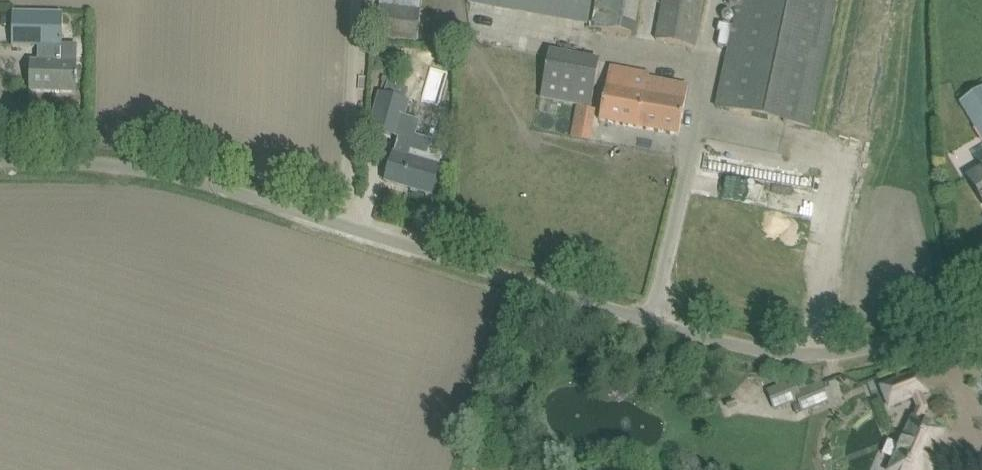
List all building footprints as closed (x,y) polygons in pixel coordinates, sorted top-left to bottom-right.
[(470,8),(587,29),(592,0),(471,0),(470,8)] [(642,0),(597,0),(592,28),(636,36),(642,0)] [(695,46),(704,0),(664,0),(656,39),(695,46)] [(815,108),(837,4),(821,0),(741,0),(722,88),(717,107),(810,127),(815,108)] [(376,38),(419,43),(423,11),(380,6),(376,38)] [(51,48),(51,62),(31,61),(31,92),(76,93),(76,62),(64,62),(65,13),(13,12),(12,47),(51,48)] [(590,107),(597,63),(551,55),(544,98),(590,107)] [(678,135),(689,86),(649,77),(650,73),(611,64),(604,101),(600,120),(678,135)] [(399,136),(409,101),(406,100),(409,89),(388,83),(384,95),(380,94),(370,128),(399,136)] [(961,103),(981,137),(981,90),(978,92),(961,103)] [(593,124),(596,109),(577,105),(574,121),(593,124)] [(432,194),(438,175),(440,167),(443,155),(430,150),(428,156),(412,150),(409,158),(394,154),(386,181),(432,194)] [(974,155),(981,168),(981,150),(974,155)] [(968,178),(981,200),(981,169),(968,178)] [(882,387),(887,400),(907,392),(911,400),(914,399),(918,409),(914,418),(913,418),(901,446),(889,441),(883,455),(895,460),(890,469),(933,469),(940,456),(935,454),(945,432),(921,422),(927,409),(922,396),(927,394),(919,372),(882,387)] [(770,392),(777,410),(799,401),(804,413),(829,403),(822,385),(799,395),(793,382),(770,392)]
